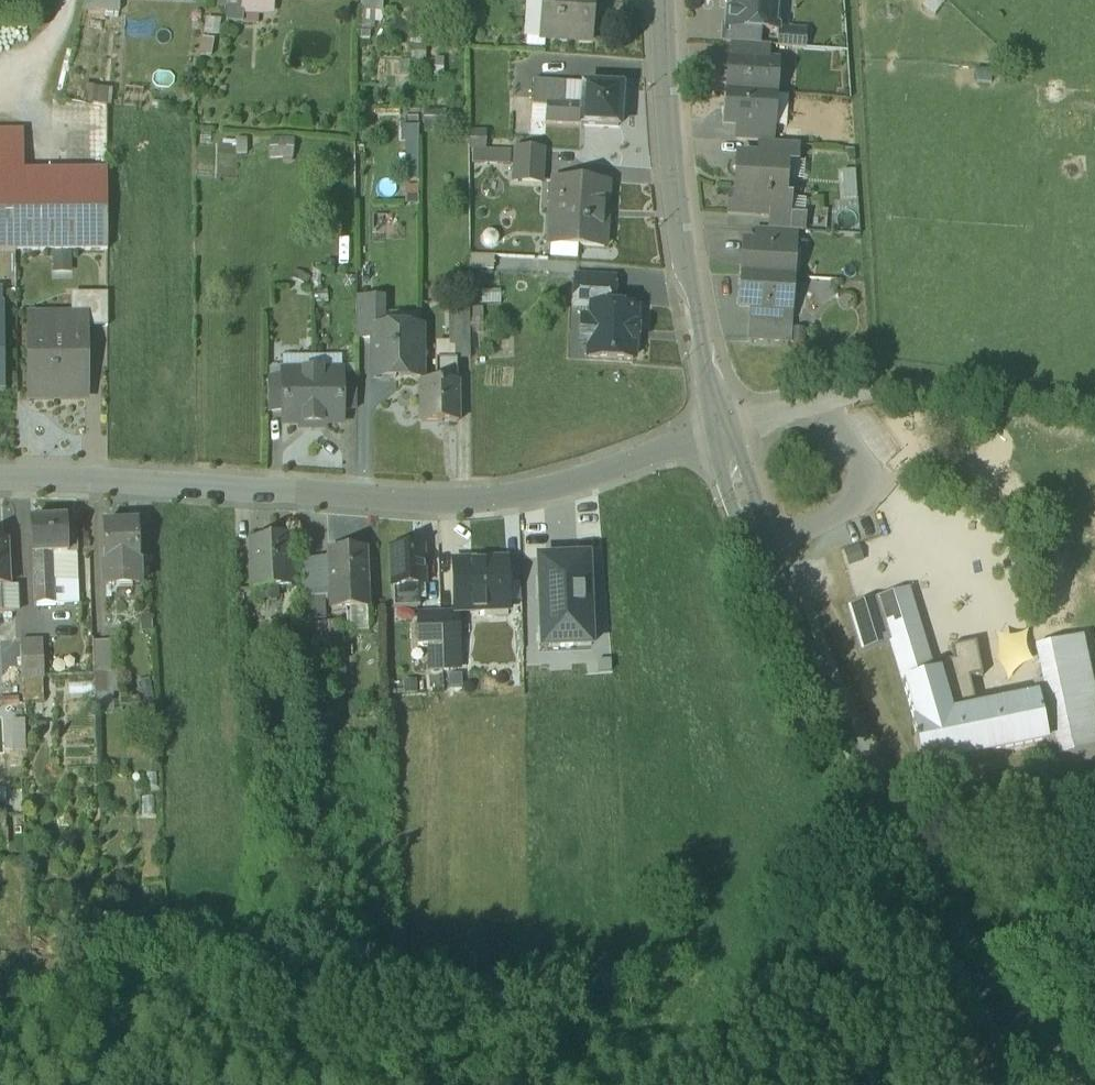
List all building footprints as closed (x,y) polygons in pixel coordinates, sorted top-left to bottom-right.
[(243,7),(271,9),(272,0),(243,0),(243,7)] [(361,7),(380,8),(381,0),(362,0),(361,7)] [(542,37),(590,40),(592,0),(544,0),(542,37)] [(724,0),(728,5),(728,8),(730,8),(729,26),(729,27),(758,29),(778,30),(778,28),(780,0),(724,0)] [(758,29),(729,27),(729,26),(722,25),(721,42),(731,42),(757,44),(758,29)] [(806,30),(778,28),(778,30),(777,45),(805,47),(806,30)] [(757,44),(731,42),(730,58),(768,61),(770,45),(757,44)] [(730,58),(729,58),(727,90),(775,94),(777,62),(768,61),(730,58)] [(584,83),(534,80),(532,105),(547,106),(545,123),(581,125),(584,83)] [(621,85),(584,83),(581,125),(618,126),(620,105),(625,103),(626,92),(621,87),(621,85)] [(775,94),(727,90),(725,122),(738,123),(773,126),(775,94)] [(773,126),(738,123),(737,140),(759,141),(772,142),(773,126)] [(407,125),(408,177),(418,177),(417,125),(407,125)] [(0,126),(0,167),(16,166),(16,126),(0,126)] [(294,155),(295,137),(273,134),(271,152),(294,155)] [(772,142),(759,141),(758,157),(787,159),(787,160),(797,161),(798,144),(772,142)] [(494,149),(480,148),(480,167),(485,167),(495,167),(494,149)] [(545,151),(518,150),(515,182),(542,184),(545,151)] [(758,157),(738,155),(738,157),(733,162),(733,169),(737,174),(736,193),(790,197),(792,179),(786,172),(787,160),(787,159),(758,157)] [(24,166),(16,166),(17,248),(107,247),(107,164),(24,166)] [(16,166),(0,167),(0,248),(17,248),(16,166)] [(607,185),(555,182),(551,245),(604,248),(607,185)] [(736,193),(729,192),(727,212),(773,215),(789,216),(789,214),(790,197),(736,193)] [(789,216),(773,215),(772,228),(796,230),(803,230),(804,215),(789,214),(789,216)] [(772,228),(756,227),(755,242),(795,245),(796,230),(772,228)] [(755,242),(744,241),(742,273),(792,276),(795,245),(755,242)] [(792,276),(742,273),(740,304),(751,304),(790,307),(792,276)] [(590,306),(613,308),(615,277),(575,274),(573,305),(590,306)] [(107,289),(75,289),(75,321),(85,321),(85,323),(108,323),(107,289)] [(380,299),(356,299),(356,339),(372,339),(372,330),(380,330),(380,299)] [(790,307),(751,304),(750,320),(789,322),(790,307)] [(613,308),(590,306),(589,316),(581,315),(579,348),(589,348),(588,358),(635,361),(638,309),(613,308)] [(469,311),(450,311),(450,348),(455,348),(455,361),(470,361),(469,311)] [(789,322),(750,320),(749,339),(788,341),(789,322)] [(75,321),(30,321),(31,383),(50,383),(50,390),(83,390),(82,344),(85,344),(85,323),(85,321),(75,321)] [(380,330),(372,330),(372,339),(372,379),(394,379),(394,376),(421,376),(421,330),(380,330)] [(437,382),(456,382),(455,361),(436,361),(437,382)] [(312,370),(282,371),(282,376),(282,409),(282,423),(312,423),(312,370)] [(342,370),(312,370),(312,423),(342,423),(342,408),(342,375),(342,370)] [(356,375),(342,375),(342,408),(356,408),(356,375)] [(282,409),(282,376),(268,376),(268,409),(282,409)] [(456,382),(437,382),(421,382),(421,423),(456,423),(456,382)] [(65,514),(31,515),(33,550),(34,551),(53,550),(66,549),(65,514)] [(137,519),(103,520),(105,581),(126,580),(125,557),(138,556),(137,519)] [(288,533),(250,535),(252,584),(291,583),(288,533)] [(422,545),(391,546),(392,585),(393,585),(393,604),(418,603),(418,594),(424,593),(422,545)] [(365,547),(329,548),(329,556),(330,586),(331,594),(331,606),(367,604),(365,547)] [(53,550),(34,551),(34,561),(53,561),(53,550)] [(541,644),(591,642),(587,554),(537,556),(541,644)] [(329,556),(300,558),(302,596),(331,594),(330,586),(329,556)] [(507,556),(453,558),(455,607),(457,607),(508,605),(507,556)] [(53,561),(34,561),(34,599),(53,599),(53,561)] [(76,575),(60,575),(60,598),(77,597),(76,575)] [(903,679),(937,669),(935,662),(910,584),(878,594),(890,636),(903,679)] [(861,645),(890,636),(878,594),(849,603),(861,645)] [(455,607),(441,608),(442,637),(443,648),(461,647),(459,618),(457,618),(457,607),(455,607)] [(441,608),(417,609),(418,638),(442,637),(441,608)] [(342,619),(315,620),(316,657),(344,655),(342,619)] [(1036,643),(1043,677),(1034,679),(1037,693),(1047,737),(1047,743),(1057,741),(1059,753),(1094,745),(1094,689),(1083,633),(1036,643)] [(40,634),(21,634),(22,672),(24,672),(42,671),(40,634)] [(109,634),(92,635),(95,685),(106,684),(105,663),(111,663),(109,634)] [(976,640),(951,645),(954,657),(935,662),(937,669),(941,668),(953,710),(977,705),(970,676),(983,672),(976,640)] [(937,669),(903,679),(916,718),(953,710),(941,668),(937,669)] [(42,671),(24,672),(25,693),(42,693),(42,671)] [(158,690),(147,694),(152,724),(165,724),(163,703),(158,690)] [(916,718),(913,719),(916,733),(914,734),(915,740),(918,740),(923,763),(1047,737),(1037,693),(953,710),(916,718)] [(7,760),(0,760),(0,793),(8,792),(7,760)]
